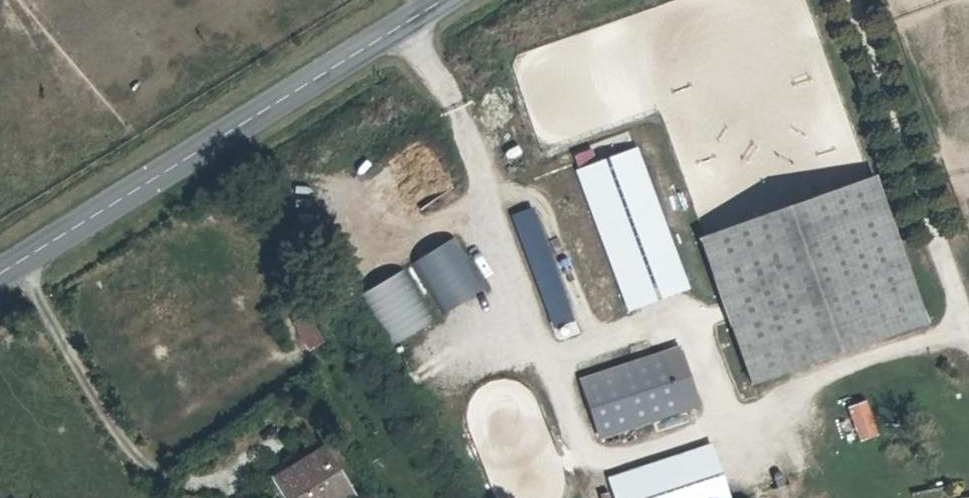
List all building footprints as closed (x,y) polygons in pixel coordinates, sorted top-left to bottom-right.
[(624,311),(688,289),(638,144),(574,167),(624,311)] [(872,186),(696,248),(751,392),(925,330),(872,186)] [(531,205),(508,214),(551,331),(574,322),(531,205)] [(359,291),(389,343),(431,320),(402,267),(359,291)] [(664,357),(680,408),(695,403),(679,352),(664,357)] [(597,435),(680,408),(664,357),(580,384),(597,435)] [(845,406),(858,441),(878,434),(865,398),(845,406)] [(351,494),(325,452),(280,480),(291,497),(345,497),(351,494)] [(671,497),(697,497),(696,478),(670,480),(671,497)]
